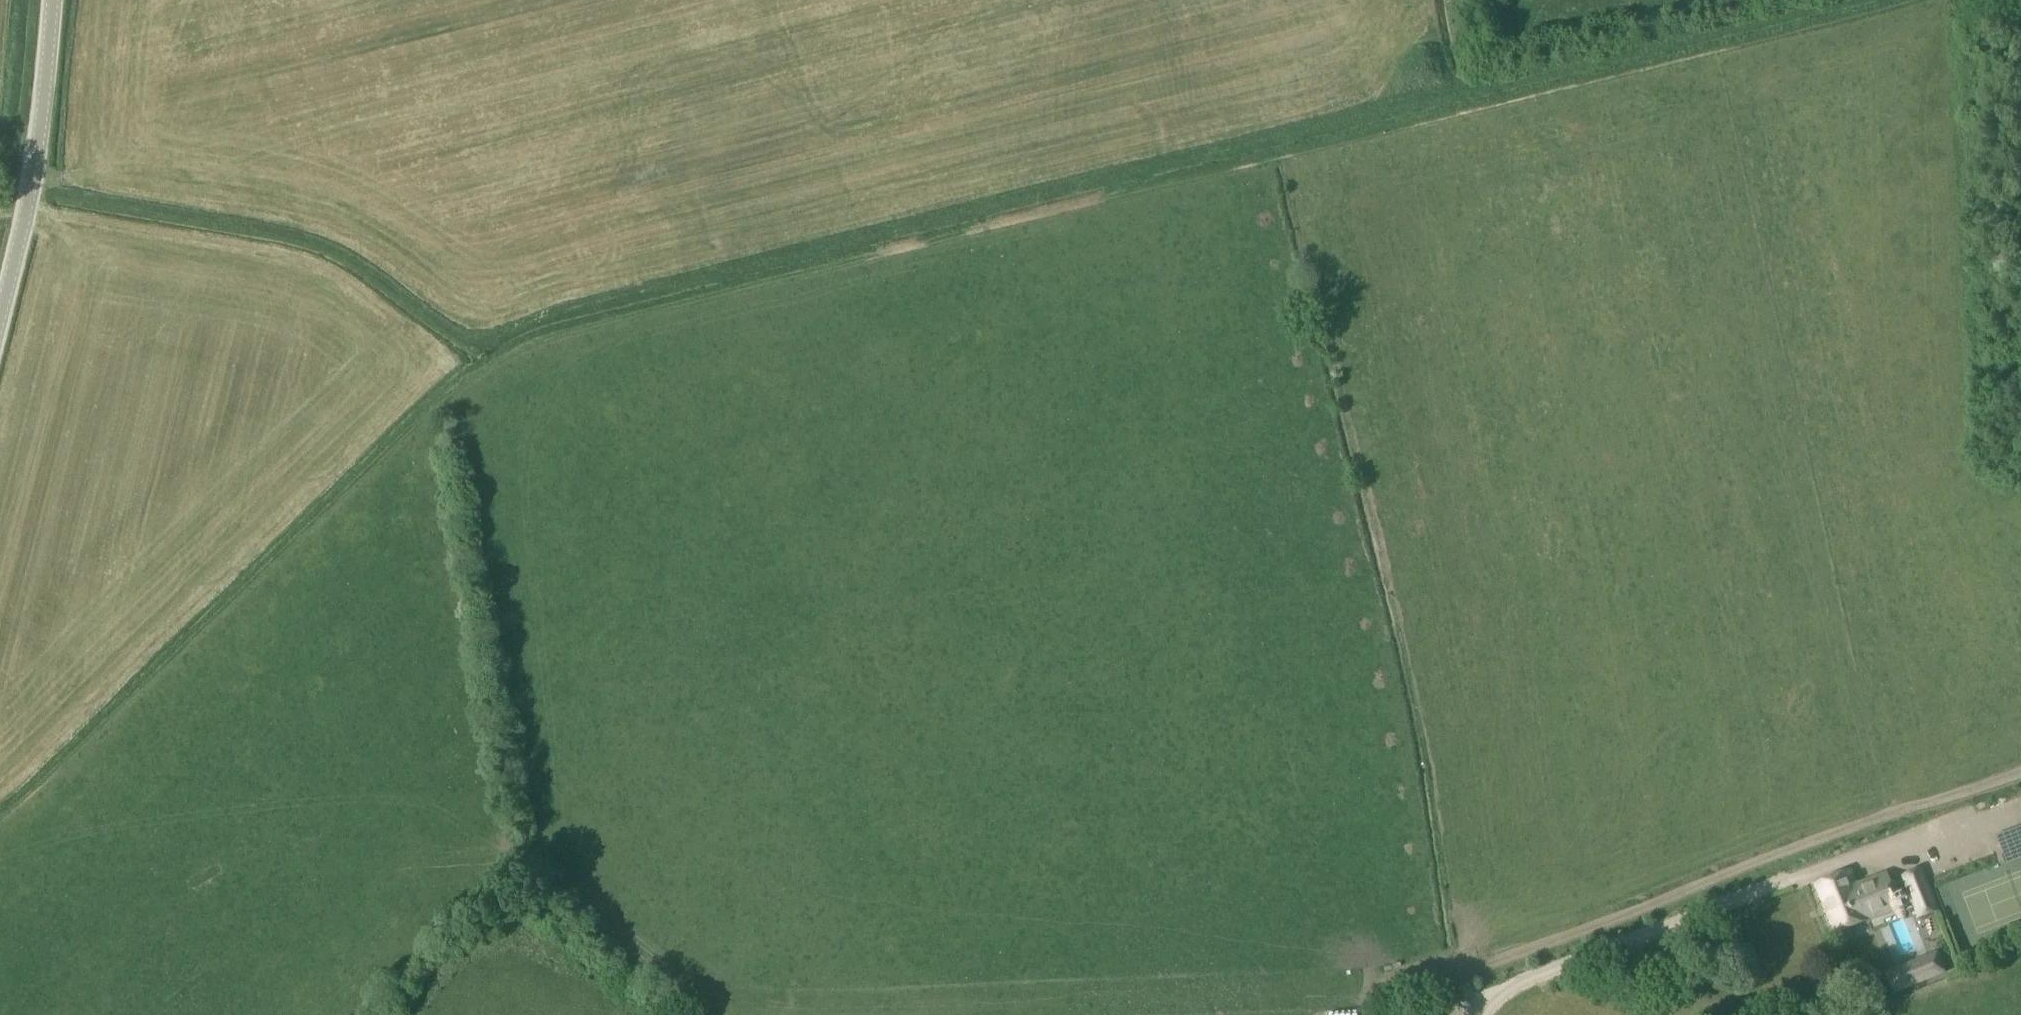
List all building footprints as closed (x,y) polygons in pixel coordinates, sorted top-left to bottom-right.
[(1815,886),(1834,934),(1901,907),(1900,906),(1913,902),(1919,916),(1935,911),(1924,884),(1918,866),(1889,877),(1888,874),(1857,886),(1851,871),(1815,886)] [(1907,986),(1944,972),(1937,953),(1900,967),(1907,986)]
